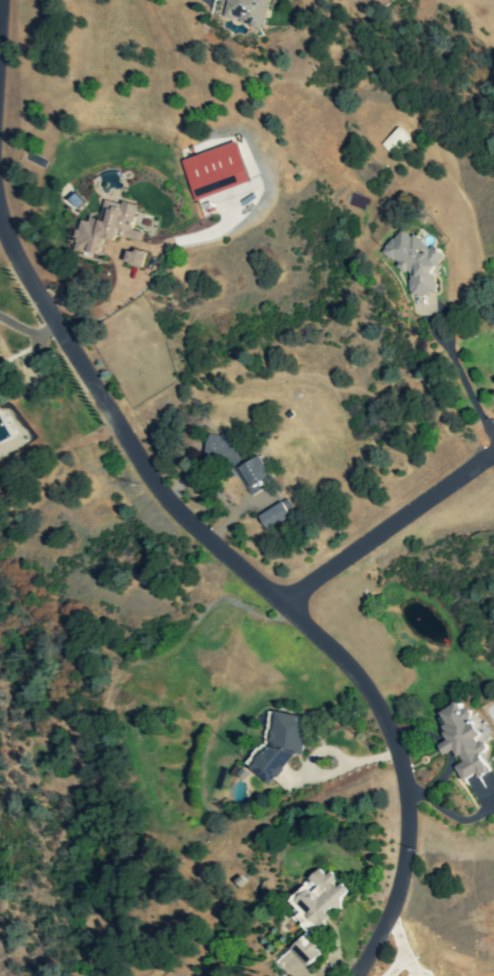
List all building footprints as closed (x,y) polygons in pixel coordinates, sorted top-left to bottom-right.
[(221,17),(262,27),(269,0),(225,0),(221,17)] [(380,143),(390,154),(408,138),(398,127),(380,143)] [(250,182),(238,141),(182,159),(195,200),(250,182)] [(73,248),(102,254),(105,239),(115,241),(116,235),(140,240),(142,232),(132,229),(137,205),(104,199),(100,221),(80,217),(73,248)] [(435,293),(433,269),(445,255),(437,249),(431,249),(414,235),(409,235),(401,228),(381,252),(391,260),(397,260),(398,272),(407,271),(409,294),(435,293)] [(131,251),(128,263),(143,266),(146,254),(131,251)] [(243,442),(209,433),(203,457),(237,465),(243,442)] [(258,514),(266,529),(294,514),(286,499),(258,514)] [(489,770),(480,753),(486,750),(479,737),(482,735),(468,709),(464,711),(458,702),(439,712),(445,723),(440,727),(447,739),(437,745),(442,755),(453,749),(461,762),(454,766),(462,780),(475,773),(478,777),(489,770)] [(281,778),(285,753),(301,756),(307,716),(275,711),(270,741),(258,738),(252,773),(281,778)] [(308,931),(290,948),(307,965),(319,953),(310,943),(333,920),(326,913),(333,905),(335,907),(349,892),(329,872),(326,875),(320,869),(288,900),(300,911),(294,917),(308,931)]
